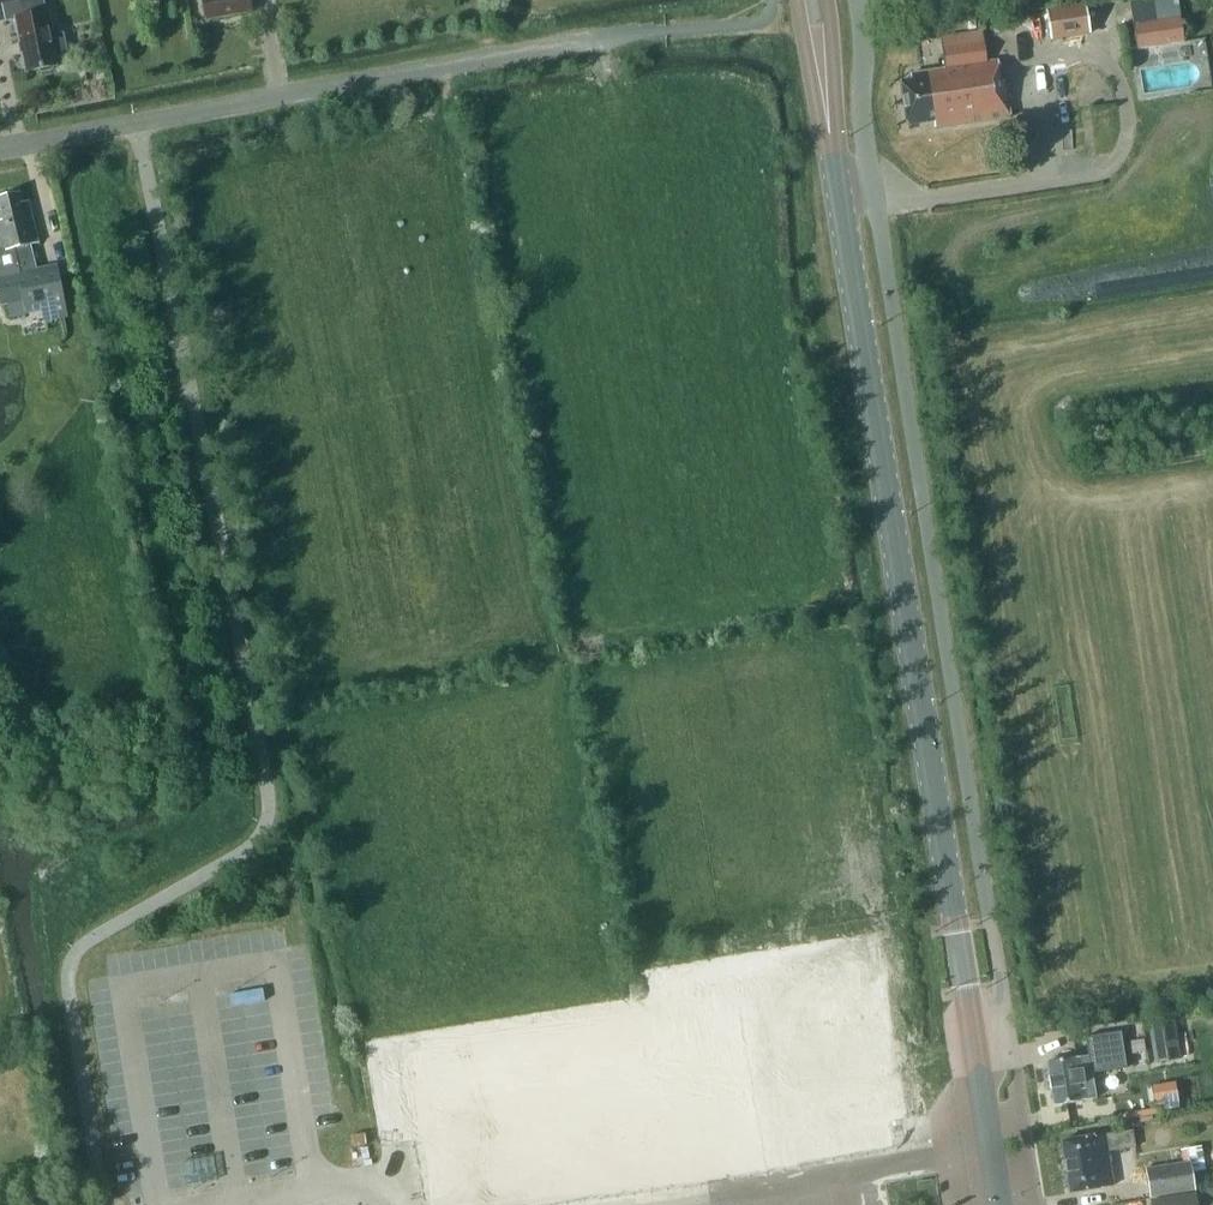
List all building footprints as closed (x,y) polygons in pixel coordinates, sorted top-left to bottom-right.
[(23,73),(35,70),(38,73),(48,71),(50,67),(52,67),(51,59),(60,57),(64,52),(61,35),(56,32),(49,34),(45,13),(43,13),(40,0),(0,0),(0,6),(3,22),(13,20),(23,73)] [(203,22),(248,13),(245,0),(199,0),(203,22)] [(1129,2),(1133,25),(1179,18),(1176,0),(1139,0),(1129,2)] [(1049,41),(1090,35),(1085,5),(1045,11),(1049,41)] [(1179,18),(1133,25),(1136,50),(1183,42),(1179,18)] [(967,25),(968,32),(975,31),(974,24),(967,25)] [(981,31),(941,38),(942,38),(946,70),(912,76),(913,82),(902,84),(909,126),(936,122),(937,128),(1012,116),(1006,80),(1002,80),(999,61),(987,62),(981,31)] [(23,203),(20,192),(0,198),(0,291),(3,306),(6,305),(9,318),(41,311),(43,322),(68,317),(66,308),(57,264),(55,265),(55,263),(36,268),(31,245),(39,243),(29,202),(23,203)] [(402,1039),(425,1204),(554,1204),(735,1180),(726,1115),(744,1112),(741,1091),(723,1094),(709,997),(402,1039)] [(1174,1021),(1149,1024),(1154,1063),(1179,1060),(1174,1021)] [(1191,1030),(1176,1032),(1180,1057),(1195,1055),(1191,1030)] [(1047,1063),(1053,1106),(1096,1100),(1092,1073),(1125,1068),(1122,1052),(1047,1063)] [(1133,1147),(1131,1131),(1062,1142),(1070,1194),(1099,1190),(1099,1188),(1113,1186),(1108,1151),(1133,1147)] [(1180,1150),(1182,1163),(1147,1169),(1151,1197),(1193,1190),(1190,1173),(1205,1170),(1201,1146),(1180,1150)] [(1195,1193),(1197,1204),(1212,1204),(1212,1190),(1195,1193)] [(1195,1193),(1150,1200),(1151,1204),(1197,1204),(1195,1193)]
